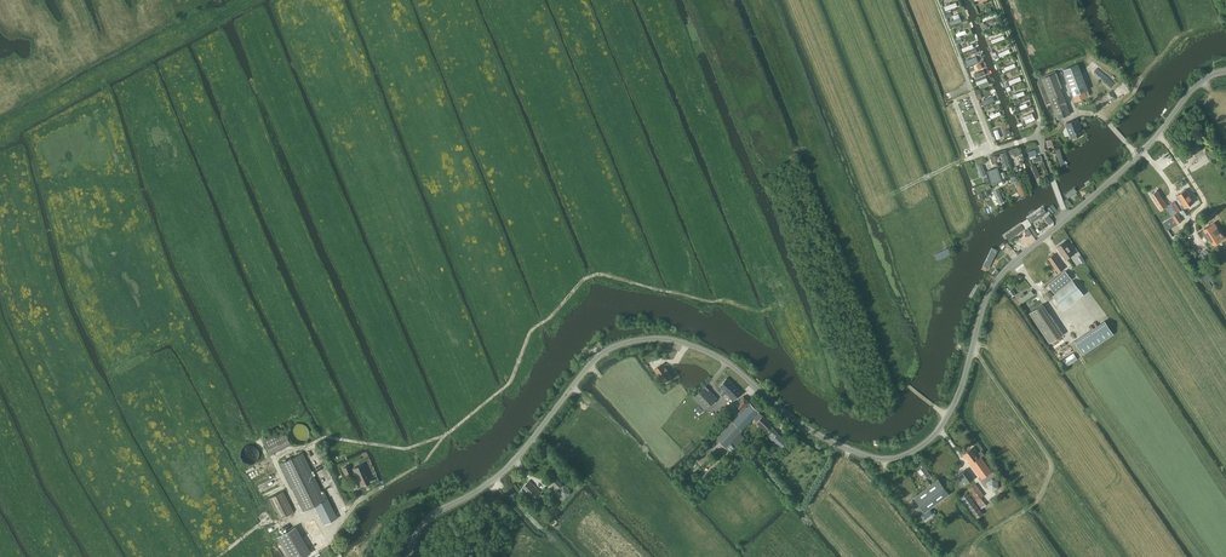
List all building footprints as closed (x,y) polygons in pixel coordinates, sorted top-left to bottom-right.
[(956,2),(944,6),(946,10),(957,6),(956,2)] [(981,17),(983,21),(997,16),(995,12),(981,17)] [(966,60),(968,65),(978,62),(976,56),(966,60)] [(1078,64),(1063,70),(1075,101),(1087,97),(1086,96),(1084,91),(1087,90),(1088,90),(1078,64)] [(1056,72),(1041,78),(1047,93),(1057,119),(1070,114),(1060,88),(1062,87),(1056,72)] [(1008,80),(1009,84),(1021,80),(1019,76),(1008,80)] [(1108,106),(1120,99),(1131,92),(1124,82),(1121,84),(1107,92),(1102,95),(1108,106)] [(1072,138),(1082,134),(1076,119),(1066,124),(1072,138)] [(1201,149),(1196,141),(1189,146),(1194,154),(1201,149)] [(1060,149),(1056,150),(1060,164),(1064,162),(1060,149)] [(1004,152),(1000,153),(1005,167),(1009,165),(1004,152)] [(982,164),(977,165),(982,177),(986,176),(982,164)] [(1035,165),(1031,166),(1037,178),(1040,176),(1035,165)] [(997,167),(987,171),(992,185),(1002,181),(997,167)] [(1019,183),(1015,185),(1021,197),(1025,195),(1019,183)] [(1065,194),(1068,199),(1079,191),(1075,186),(1065,194)] [(1004,202),(998,189),(994,191),(999,204),(1004,202)] [(1185,208),(1195,202),(1186,189),(1176,196),(1185,208)] [(1157,191),(1151,195),(1161,210),(1167,206),(1157,191)] [(1177,213),(1171,205),(1166,208),(1172,216),(1177,213)] [(1027,218),(1031,224),(1047,212),(1043,208),(1027,218)] [(1172,217),(1163,223),(1168,230),(1182,221),(1177,213),(1172,216),(1172,217)] [(1049,215),(1045,218),(1050,224),(1054,221),(1049,215)] [(1006,235),(1009,240),(1025,229),(1021,224),(1006,235)] [(1210,225),(1203,230),(1213,245),(1225,237),(1221,231),(1220,232),(1217,227),(1213,230),(1210,225)] [(1066,259),(1074,253),(1065,241),(1057,247),(1066,259)] [(948,249),(935,255),(937,260),(950,254),(948,249)] [(985,263),(989,265),(997,252),(993,250),(985,263)] [(1054,254),(1048,258),(1058,273),(1064,268),(1054,254)] [(1055,293),(1072,279),(1065,271),(1048,285),(1055,293)] [(1209,281),(1211,279),(1206,272),(1201,276),(1209,288),(1212,286),(1209,281)] [(1084,295),(1081,291),(1073,280),(1053,296),(1064,310),(1084,295)] [(980,286),(976,284),(969,297),(973,299),(980,286)] [(1053,298),(1052,293),(1048,291),(1044,294),(1045,299),(1049,301),(1053,298)] [(1043,304),(1029,313),(1037,324),(1050,315),(1043,304)] [(1113,335),(1103,321),(1073,341),(1083,355),(1113,335)] [(664,381),(671,377),(662,365),(655,369),(664,381)] [(727,378),(720,386),(724,390),(723,391),(734,401),(742,392),(727,378)] [(705,410),(717,398),(706,386),(693,397),(705,410)] [(742,410),(749,402),(744,396),(736,404),(742,410)] [(759,412),(750,404),(733,422),(732,421),(716,439),(726,448),(730,443),(735,447),(744,437),(740,433),(742,431),(742,430),(753,418),(757,422),(765,430),(771,423),(763,416),(759,412)] [(704,410),(699,405),(695,408),(700,414),(704,410)] [(308,434),(309,432),(308,431),(308,429),(307,427),(306,426),(304,425),(303,424),(302,423),(300,423),(298,423),(296,423),(294,424),(293,425),(291,427),(290,428),(290,430),(289,432),(289,434),(290,436),(291,437),(292,439),(293,440),(295,441),(297,442),(299,442),(301,442),(303,441),(304,440),(306,439),(307,438),(308,436),(308,434)] [(781,449),(788,442),(774,429),(768,436),(781,449)] [(270,454),(291,444),(284,430),(263,440),(270,454)] [(259,455),(259,454),(259,452),(258,450),(258,448),(257,447),(255,446),(254,445),(252,444),(250,444),(248,444),(246,445),(245,445),(243,446),(242,448),(241,449),(240,451),(240,453),(240,455),(240,457),(241,459),(242,460),(244,461),(246,462),(248,463),(249,463),(251,463),(253,462),(255,462),(256,460),(257,459),(258,457),(259,455)] [(981,450),(976,454),(972,448),(963,454),(982,479),(992,472),(981,457),(984,454),(981,450)] [(302,452),(280,463),(303,511),(314,505),(328,498),(324,491),(322,492),(302,452)] [(370,482),(365,472),(367,471),(363,463),(352,468),(357,478),(359,478),(362,486),(370,482)] [(347,477),(348,477),(353,474),(348,465),(343,468),(347,477)] [(963,487),(974,479),(966,469),(955,477),(963,487)] [(555,477),(551,481),(557,488),(558,488),(559,489),(560,495),(566,497),(570,493),(569,487),(564,485),(563,486),(555,477)] [(938,479),(914,497),(925,512),(949,494),(938,479)] [(998,482),(992,479),(987,483),(987,489),(993,492),(999,489),(998,482)] [(541,492),(529,480),(521,488),(522,489),(520,492),(524,496),(527,500),(530,497),(533,499),(535,501),(543,494),(541,492)] [(976,501),(984,495),(976,483),(968,489),(976,501)] [(294,512),(283,491),(269,498),(279,519),(294,512)] [(976,519),(984,513),(968,491),(960,497),(976,519)] [(337,518),(328,498),(314,505),(324,525),(337,518)] [(931,508),(921,516),(925,522),(933,516),(936,514),(934,512),(931,508)] [(277,537),(279,541),(289,556),(303,556),(311,553),(295,526),(277,537)]
